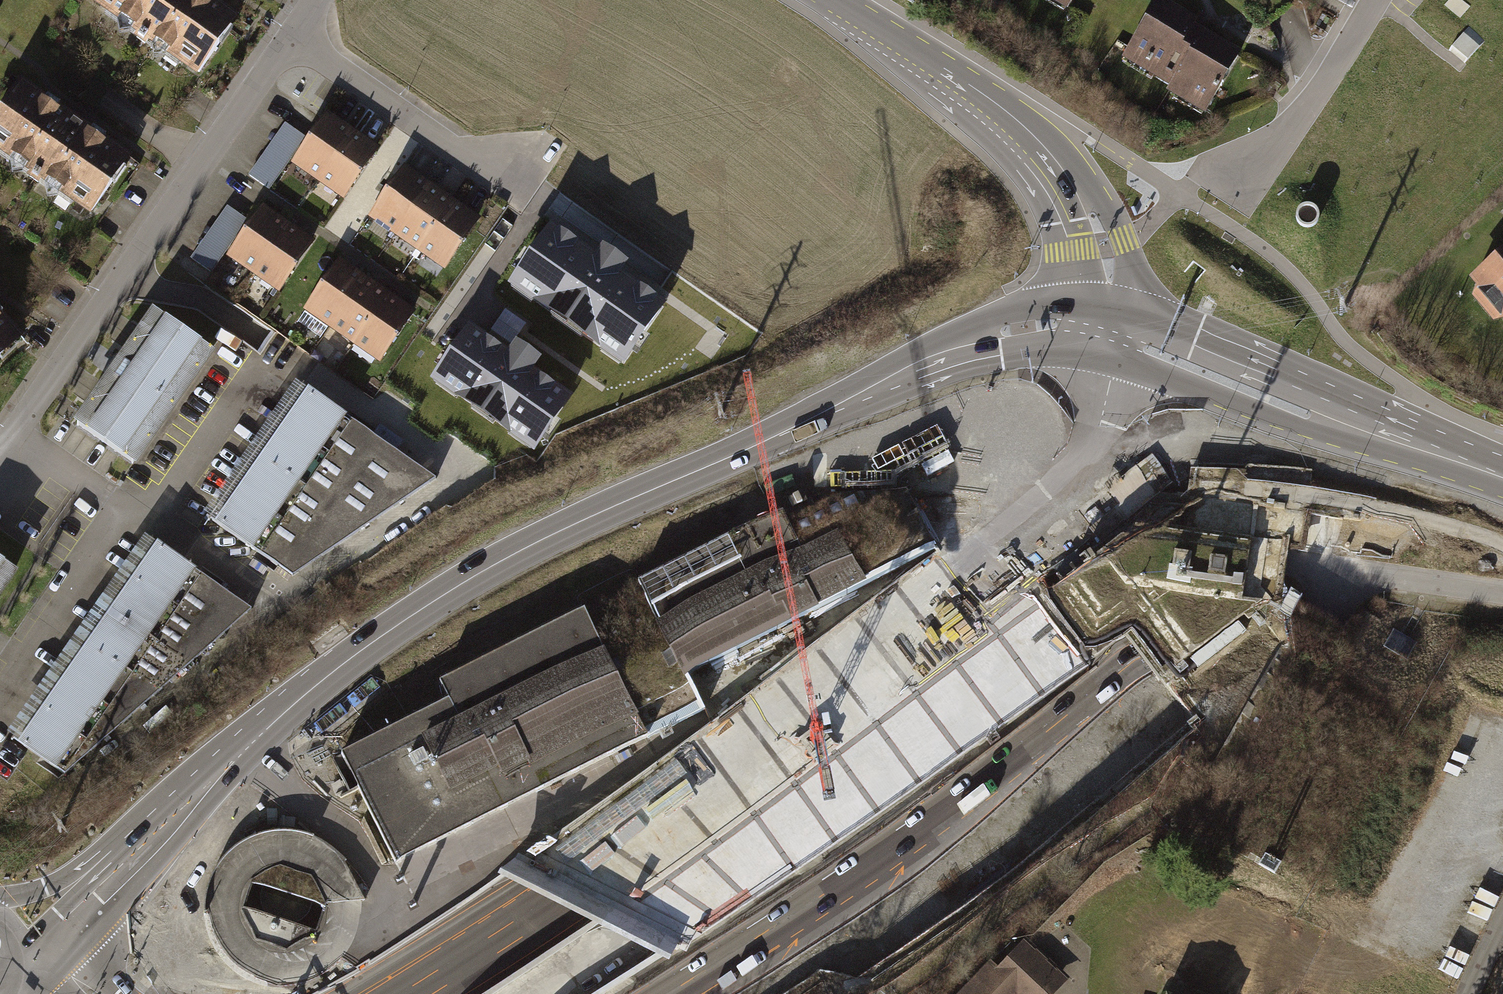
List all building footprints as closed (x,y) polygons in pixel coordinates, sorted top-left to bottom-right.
[(203,0),(93,0),(89,6),(200,82),(240,25),(203,0)] [(1195,22),(1158,1),(1129,50),(1176,78),(1173,83),(1209,105),(1238,56),(1201,34),(1199,38),(1189,32),(1195,22)] [(23,83),(0,117),(0,153),(95,218),(135,159),(23,83)] [(351,133),(327,116),(296,160),(321,177),(351,133)] [(251,172),(271,187),(310,135),(290,120),(251,172)] [(375,150),(351,133),(321,177),(345,194),(375,150)] [(428,187),(404,170),(373,213),(397,230),(428,187)] [(452,203),(428,187),(397,230),(421,247),(452,203)] [(476,220),(452,203),(421,247),(445,264),(476,220)] [(223,254),(249,218),(232,205),(205,242),(223,254)] [(286,226),(262,209),(231,253),(256,269),(286,226)] [(596,253),(552,224),(513,281),(626,357),(664,300),(622,272),(630,260),(603,242),(596,253)] [(311,243),(286,226),(256,269),(280,286),(311,243)] [(1476,274),(1502,306),(1502,252),(1476,274)] [(363,280),(339,263),(298,321),(322,338),(332,323),(363,280)] [(387,296),(363,280),(332,323),(356,340),(387,296)] [(411,313),(387,296),(356,340),(380,356),(411,313)] [(212,350),(156,312),(78,424),(133,463),(212,350)] [(25,347),(0,320),(0,370),(25,347)] [(508,347),(472,321),(434,376),(534,444),(571,391),(534,365),(542,353),(516,336),(508,347)] [(438,480),(303,385),(209,518),(292,576),(438,480)] [(1106,492),(1130,517),(1169,482),(1145,456),(1106,492)] [(654,617),(682,672),(865,581),(837,525),(654,617)] [(152,540),(15,737),(65,772),(252,609),(152,540)] [(0,559),(0,590),(15,569),(0,559)] [(447,700),(339,755),(392,860),(644,734),(583,611),(439,683),(447,700)] [(963,993),(1039,993),(1057,975),(1026,946),(999,974),(990,966),(963,993)]
